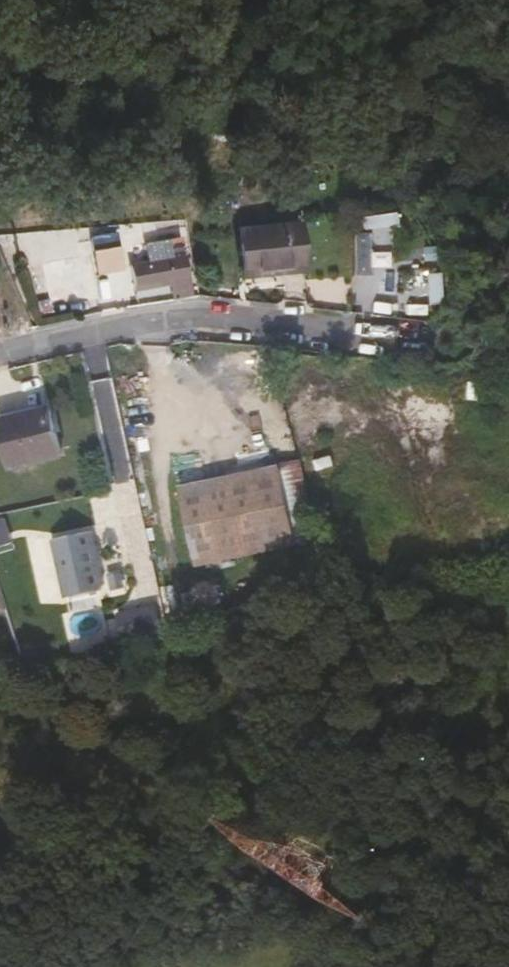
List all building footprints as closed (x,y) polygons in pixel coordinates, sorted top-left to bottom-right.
[(239,228),(244,269),(304,263),(298,222),(239,228)] [(361,273),(375,272),(374,230),(359,231),(361,273)] [(98,271),(123,265),(118,245),(93,250),(98,271)] [(130,264),(135,285),(170,279),(174,296),(192,293),(184,254),(130,264)] [(304,263),(244,269),(245,276),(305,270),(304,263)] [(40,411),(37,404),(0,413),(0,446),(7,444),(1,421),(40,411)] [(51,408),(40,411),(1,421),(7,444),(13,468),(63,455),(51,408)] [(300,459),(296,460),(312,541),(317,540),(300,459)] [(312,541),(296,460),(281,463),(282,467),(297,544),(312,541)] [(297,544),(282,467),(182,488),(197,566),(297,544)] [(15,541),(6,516),(0,518),(0,546),(15,541)] [(69,597),(104,589),(109,583),(104,566),(106,565),(101,545),(99,545),(95,531),(55,541),(69,597)] [(125,639),(165,629),(158,602),(118,612),(125,639)] [(318,912),(307,907),(297,902),(292,912),(291,913),(314,925),(319,916),(321,914),(318,912)]
